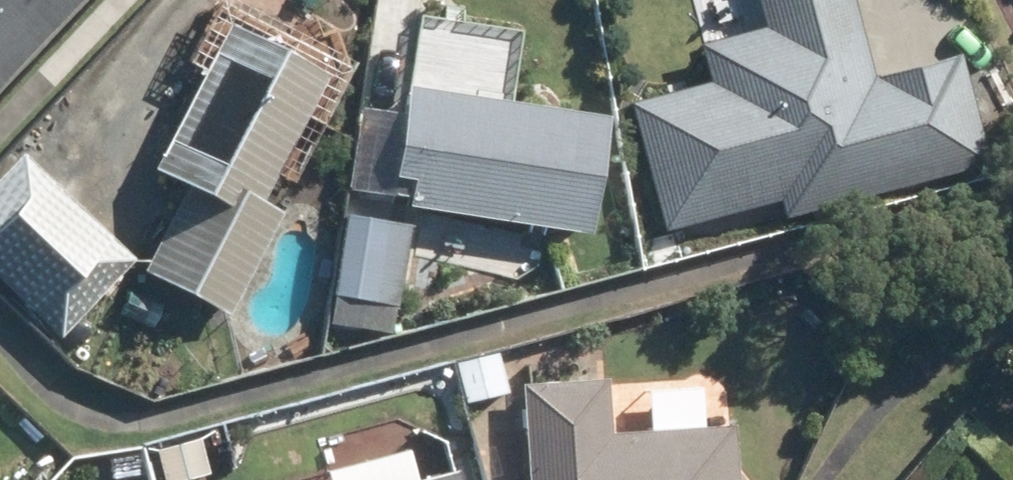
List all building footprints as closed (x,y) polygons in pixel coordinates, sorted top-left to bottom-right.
[(63,0),(0,0),(0,64),(63,0)] [(145,269),(230,314),(285,211),(263,200),(308,115),(322,123),(353,64),(229,0),(221,0),(191,60),(205,68),(153,167),(189,186),(145,269)] [(624,47),(757,12),(754,0),(612,0),(624,47)] [(711,97),(741,209),(968,150),(939,38),(910,44),(907,30),(898,32),(894,16),(868,23),(872,39),(863,42),(866,57),(711,97)] [(408,197),(406,207),(592,234),(611,112),(475,92),(479,65),(423,57),(418,86),(406,84),(402,114),(361,107),(348,188),(408,197)] [(23,150),(0,174),(0,281),(58,337),(136,257),(23,150)] [(350,214),(331,321),(392,333),(412,225),(350,214)] [(501,353),(458,363),(468,403),(510,393),(501,353)] [(520,384),(526,479),(734,479),(731,426),(611,434),(605,434),(604,379),(520,384)] [(453,468),(413,479),(457,479),(453,468)]
